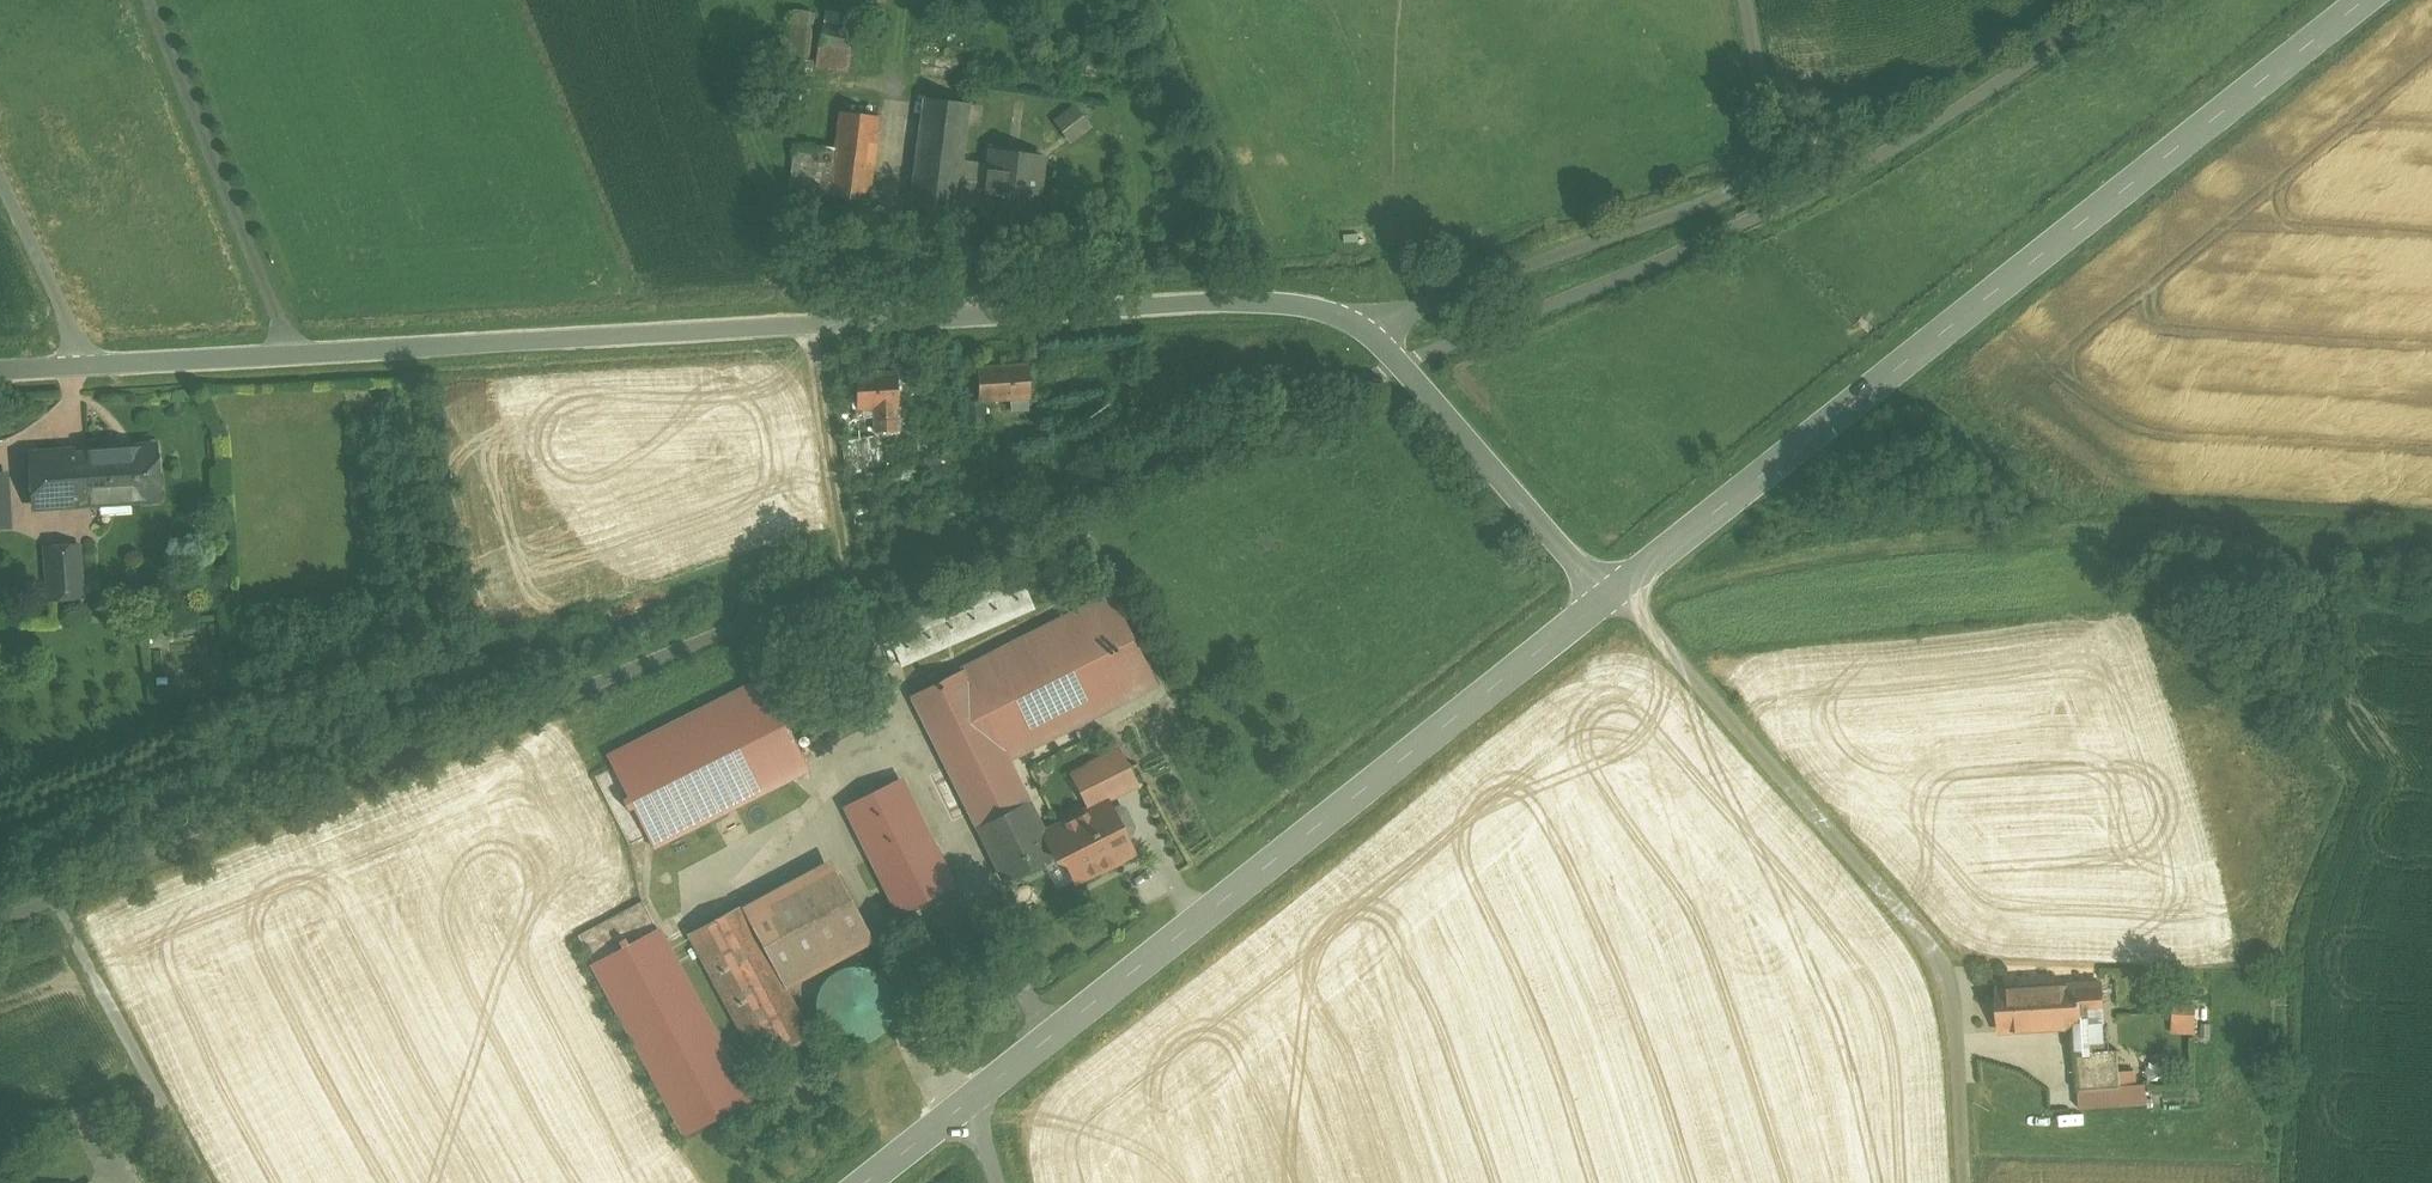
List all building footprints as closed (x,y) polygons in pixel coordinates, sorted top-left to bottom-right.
[(813,13),(797,10),(790,58),(807,60),(813,13)] [(854,30),(825,26),(822,45),(851,49),(854,30)] [(970,104),(925,98),(911,207),(956,213),(960,179),(970,104)] [(1078,143),(1099,124),(1080,102),(1058,121),(1078,143)] [(880,116),(842,111),(836,152),(830,197),(869,202),(880,116)] [(836,152),(797,147),(791,192),(830,197),(836,152)] [(1044,156),(993,150),(989,183),(960,179),(957,203),(986,207),(985,216),(1036,223),(1044,156)] [(1029,372),(980,374),(981,406),(1031,403),(1029,372)] [(899,376),(857,378),(860,413),(877,412),(899,410),(902,410),(899,376)] [(899,410),(877,412),(879,435),(900,434),(899,410)] [(156,446),(32,454),(36,507),(160,499),(156,446)] [(0,475),(0,527),(10,526),(6,475),(0,475)] [(79,546),(48,548),(51,598),(70,597),(69,583),(71,582),(79,581),(80,582),(81,582),(79,546)] [(1018,566),(885,624),(900,659),(1033,602),(1018,566)] [(1113,594),(913,695),(1005,880),(1056,855),(1045,834),(1007,759),(1158,684),(1113,594)] [(757,674),(601,749),(646,849),(806,773),(757,674)] [(1120,751),(1091,765),(1097,777),(1096,778),(1107,800),(1137,785),(1120,751)] [(1096,778),(1079,786),(1089,807),(1071,816),(1073,820),(1045,834),(1056,855),(1058,859),(1067,862),(1077,880),(1098,870),(1103,871),(1125,860),(1126,855),(1134,852),(1124,834),(1130,831),(1132,826),(1124,810),(1119,809),(1113,812),(1107,800),(1096,778)] [(897,782),(843,808),(870,861),(883,854),(910,907),(950,887),(897,782)] [(838,876),(751,923),(785,987),(873,940),(838,876)] [(742,907),(690,935),(759,1062),(811,1035),(785,987),(751,923),(742,907)] [(754,1100),(659,927),(589,965),(684,1138),(754,1100)] [(823,982),(817,994),(815,1007),(818,1020),(824,1031),(834,1039),(846,1045),(859,1046),(871,1042),(882,1035),(890,1024),(894,1012),(894,999),(890,987),(881,976),(870,969),(857,966),(844,968),(832,973),(823,982)] [(2106,1009),(2105,987),(2083,988),(2084,1010),(2106,1009)] [(2083,988),(2002,991),(2004,1033),(2079,1031),(2085,1030),(2085,1029),(2084,1010),(2083,988)] [(2204,1036),(2206,1015),(2182,1011),(2179,1033),(2204,1036)] [(2107,1045),(2107,1028),(2085,1029),(2085,1030),(2079,1031),(2079,1046),(2107,1045)] [(2122,1054),(2079,1056),(2081,1093),(2123,1092),(2122,1054)]
